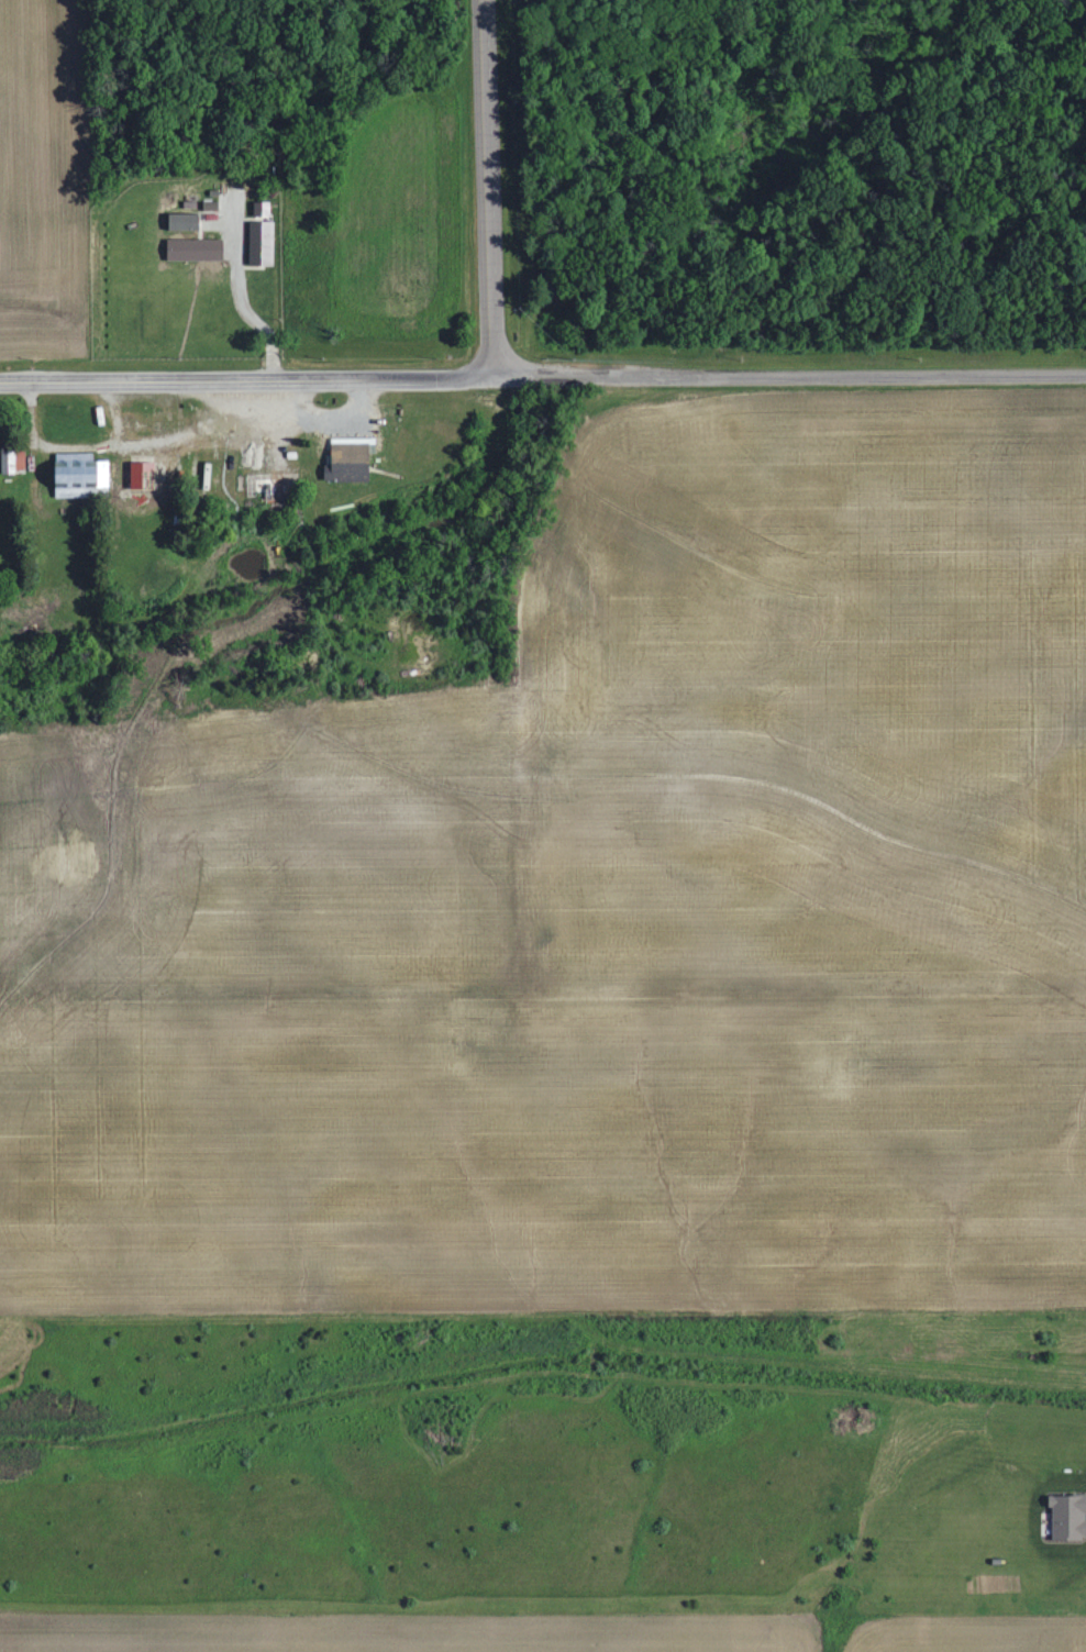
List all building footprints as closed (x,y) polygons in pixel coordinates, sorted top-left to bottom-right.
[(248,201),(263,201),(263,213),(247,212),(248,201)] [(195,228),(195,212),(163,212),(163,228),(195,228)] [(243,262),(266,262),(266,221),(243,221),(243,262)] [(215,239),(215,256),(162,257),(160,240),(215,239)] [(366,436),(367,478),(329,479),(328,437),(366,436)] [(16,472),(0,472),(0,445),(15,445),(16,472)] [(51,461),(103,459),(103,494),(52,494),(51,461)] [(147,462),(148,486),(125,487),(124,463),(147,462)] [(1085,1540),(1085,1494),(1050,1494),(1050,1540),(1085,1540)]
